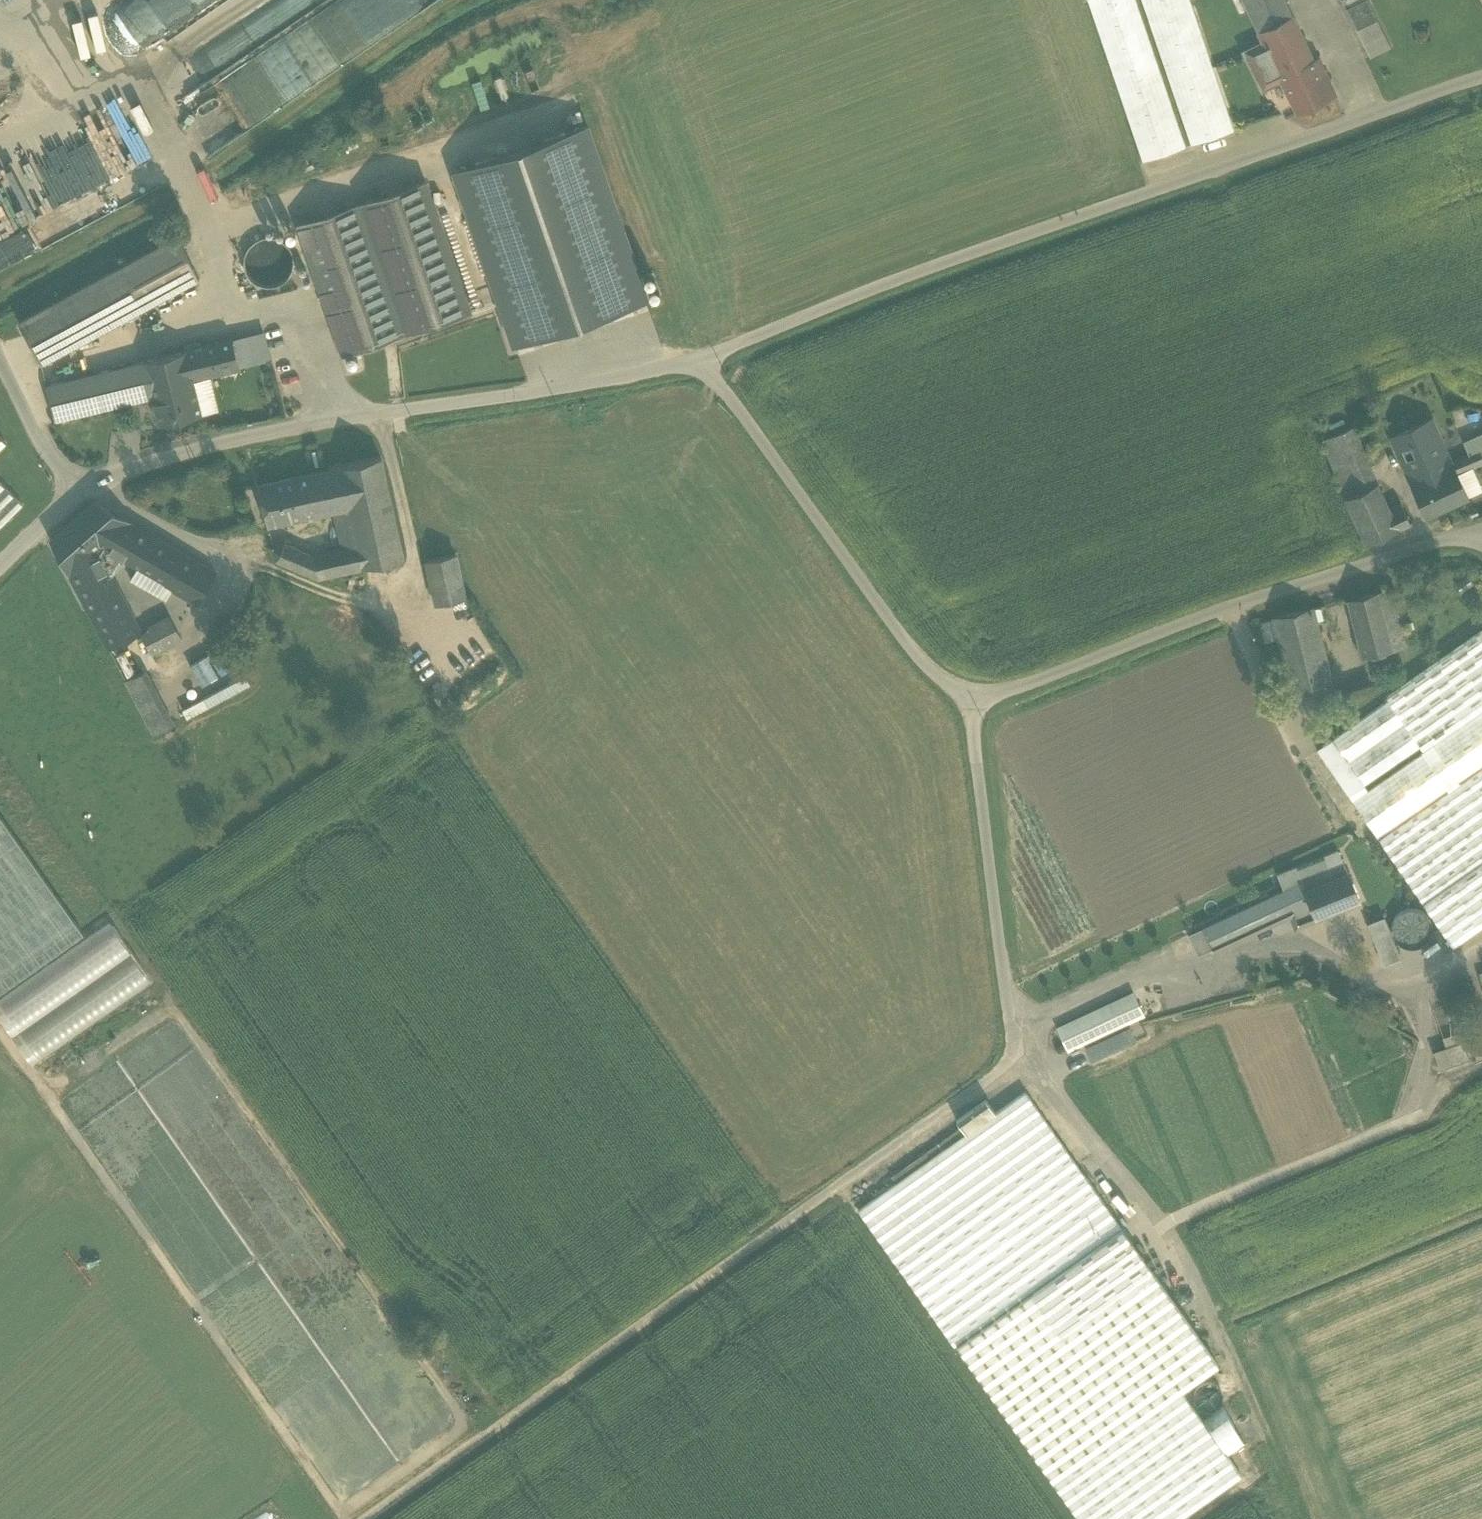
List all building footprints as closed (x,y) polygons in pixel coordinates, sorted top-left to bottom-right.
[(139,30),(127,37),(156,35),(170,26),(168,0),(137,0),(139,30)] [(223,1),(223,13),(185,38),(196,47),(214,46),(226,64),(314,7),(327,17),(325,19),(337,18),(332,14),(323,0),(224,0),(223,1)] [(1136,0),(1087,0),(1142,163),(1186,148),(1136,0)] [(1191,147),(1236,131),(1190,0),(1141,0),(1191,147)] [(1258,31),(1292,15),(1285,0),(1243,0),(1258,31)] [(1346,9),(1356,30),(1377,19),(1367,0),(1363,0),(1346,9)] [(251,119),(382,38),(365,11),(351,20),(350,17),(322,35),(318,28),(248,71),(256,85),(238,96),(251,119)] [(1292,15),(1258,31),(1264,44),(1246,53),(1262,86),(1280,77),(1297,114),(1336,95),(1322,66),(1317,69),(1292,15)] [(1384,33),(1377,19),(1356,30),(1363,43),(1384,33)] [(1393,51),(1384,33),(1363,43),(1372,62),(1393,51)] [(0,202),(0,288),(203,175),(210,170),(174,110),(0,202)] [(640,301),(584,137),(459,180),(515,344),(640,301)] [(424,180),(359,203),(404,335),(470,312),(424,180)] [(359,203),(296,224),(342,357),(404,335),(359,203)] [(273,290),(298,257),(265,231),(240,264),(273,290)] [(178,235),(125,264),(148,305),(200,276),(178,235)] [(148,305),(125,264),(19,322),(42,363),(148,305)] [(264,332),(232,340),(239,368),(271,361),(264,332)] [(215,344),(143,362),(151,394),(194,384),(193,379),(239,368),(232,340),(230,341),(229,338),(214,341),(215,344)] [(143,362),(46,386),(55,421),(152,397),(151,394),(143,362)] [(194,384),(151,394),(152,397),(159,426),(201,415),(195,390),(194,384)] [(195,390),(201,415),(226,409),(220,384),(195,390)] [(1434,424),(1395,441),(1414,486),(1453,470),(1451,465),(1434,424)] [(1352,428),(1322,440),(1333,467),(1364,454),(1352,428)] [(1364,454),(1333,467),(1346,497),(1377,484),(1369,467),(1374,465),(1369,452),(1364,454)] [(1451,465),(1453,470),(1456,469),(1459,477),(1481,467),(1481,459),(1479,453),(1451,465)] [(382,457),(340,466),(349,508),(362,568),(404,559),(382,457)] [(340,466),(293,476),(301,518),(335,511),(349,508),(340,466)] [(1453,470),(1414,486),(1427,518),(1469,500),(1459,477),(1456,469),(1453,470)] [(293,476),(258,483),(267,526),(301,518),(293,476)] [(23,506),(0,484),(0,529),(23,506)] [(1377,484),(1346,497),(1366,544),(1398,531),(1391,514),(1379,484),(1377,484)] [(95,504),(53,541),(90,612),(120,596),(107,570),(99,556),(120,518),(95,504)] [(349,508),(335,511),(343,548),(348,571),(362,568),(349,508)] [(1404,509),(1391,514),(1398,531),(1411,525),(1404,509)] [(183,554),(120,518),(99,556),(107,570),(124,580),(130,570),(136,574),(139,569),(166,584),(183,554)] [(306,550),(285,541),(273,547),(276,559),(298,569),(306,550)] [(343,548),(313,554),(306,550),(298,569),(318,578),(348,571),(343,548)] [(455,553),(425,560),(435,604),(465,597),(455,553)] [(212,570),(183,554),(166,584),(166,585),(195,601),(212,570)] [(1397,587),(1379,592),(1389,632),(1407,627),(1397,587)] [(1379,592),(1348,600),(1362,657),(1393,649),(1389,632),(1379,592)] [(120,596),(90,612),(108,647),(138,631),(120,596)] [(1312,609),(1273,618),(1291,688),(1330,677),(1312,609)] [(170,618),(139,634),(150,656),(181,640),(170,618)] [(1398,683),(1402,689),(1434,736),(1481,702),(1481,625),(1398,683)] [(1407,627),(1389,632),(1393,649),(1412,644),(1407,627)] [(160,704),(144,673),(126,682),(152,732),(170,723),(160,704)] [(1372,677),(1340,687),(1344,699),(1376,689),(1372,677)] [(1402,689),(1389,699),(1405,721),(1348,761),(1350,763),(1406,724),(1421,745),(1365,785),(1350,795),(1354,801),(1369,791),(1481,712),(1481,702),(1434,736),(1402,689)] [(1389,699),(1332,738),(1348,761),(1405,721),(1389,699)] [(1369,791),(1395,828),(1481,768),(1481,712),(1369,791)] [(1406,724),(1350,763),(1365,785),(1421,745),(1406,724)] [(1348,761),(1332,738),(1318,748),(1350,795),(1365,785),(1350,763),(1348,761)] [(1380,838),(1424,902),(1481,862),(1481,768),(1395,828),(1380,838)] [(1369,791),(1354,801),(1380,838),(1395,828),(1369,791)] [(0,818),(0,994),(83,936),(0,818)] [(1424,902),(1453,946),(1481,926),(1481,862),(1424,902)] [(1342,864),(1301,881),(1301,882),(1304,889),(1346,873),(1342,864)] [(1346,873),(1304,889),(1307,895),(1315,916),(1356,900),(1346,873)] [(1301,882),(1283,890),(1289,904),(1307,895),(1304,889),(1301,882)] [(1283,890),(1204,928),(1207,935),(1214,949),(1293,912),(1289,904),(1283,890)] [(1383,963),(1400,956),(1383,915),(1366,922),(1383,963)] [(0,1001),(0,1019),(34,1067),(151,984),(110,924),(0,1001)] [(1204,928),(1191,934),(1195,941),(1207,935),(1204,928)] [(1132,992),(1056,1028),(1068,1052),(1144,1016),(1132,992)] [(1460,1042),(1433,1052),(1439,1069),(1467,1060),(1460,1042)] [(1025,1093),(858,1211),(954,1347),(956,1345),(1079,1518),(1179,1518),(1240,1475),(1181,1392),(1218,1366),(1025,1093)]
